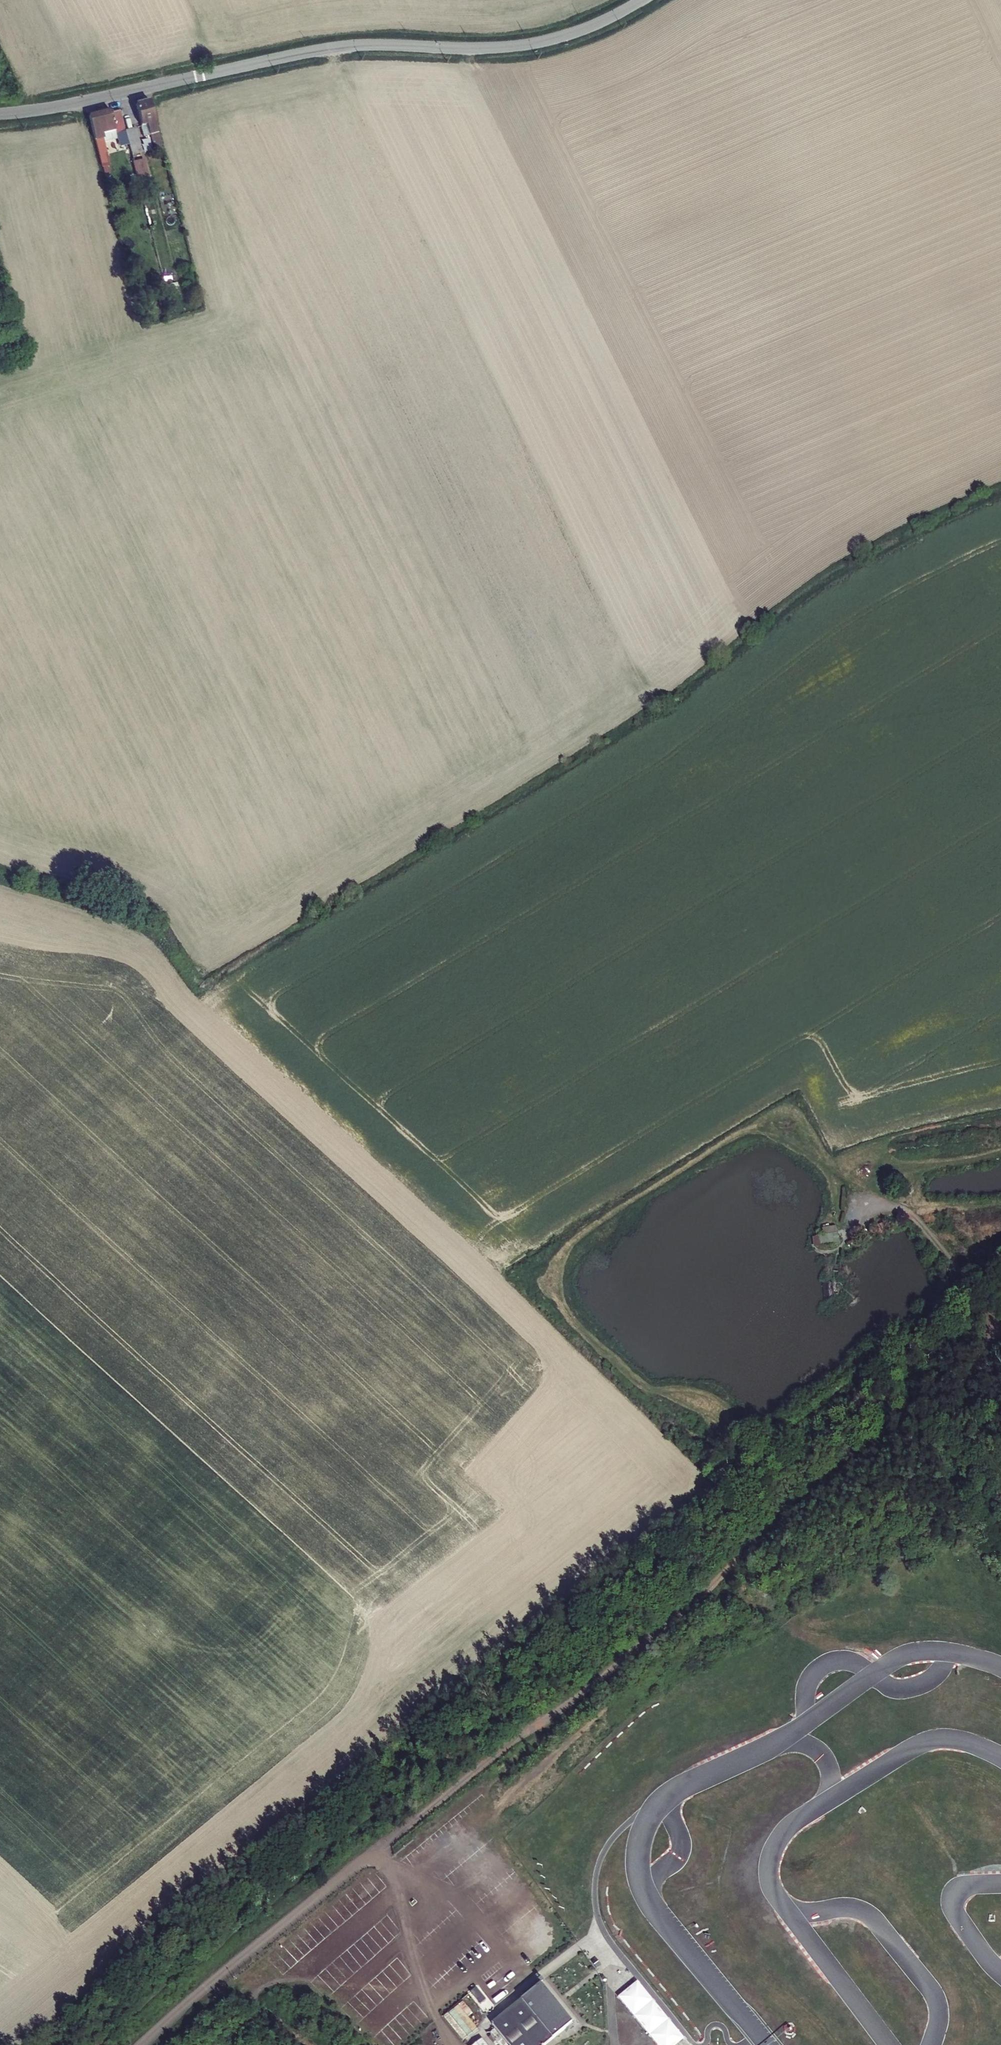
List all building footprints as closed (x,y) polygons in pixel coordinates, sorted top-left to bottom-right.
[(155,131),(161,158),(168,157),(156,101),(142,104),(146,124),(153,123),(155,131)] [(126,108),(113,111),(118,128),(119,135),(130,133),(132,132),(131,129),(126,108)] [(93,116),(97,133),(106,131),(118,128),(113,111),(93,116)] [(146,124),(148,132),(155,131),(153,123),(146,124)] [(141,127),(131,129),(132,132),(130,133),(136,161),(145,159),(143,150),(146,149),(141,127)] [(106,131),(108,138),(119,135),(118,128),(106,131)] [(97,133),(102,155),(109,153),(111,152),(108,138),(106,131),(97,133)] [(109,153),(102,155),(106,168),(112,166),(109,153)] [(145,160),(133,161),(136,180),(148,178),(145,160)] [(837,1227),(822,1229),(825,1249),(839,1247),(837,1227)] [(490,2024),(508,2044),(544,2044),(574,2020),(542,1981),(490,2024)] [(470,2044),(488,2044),(481,2036),(470,2044)]
